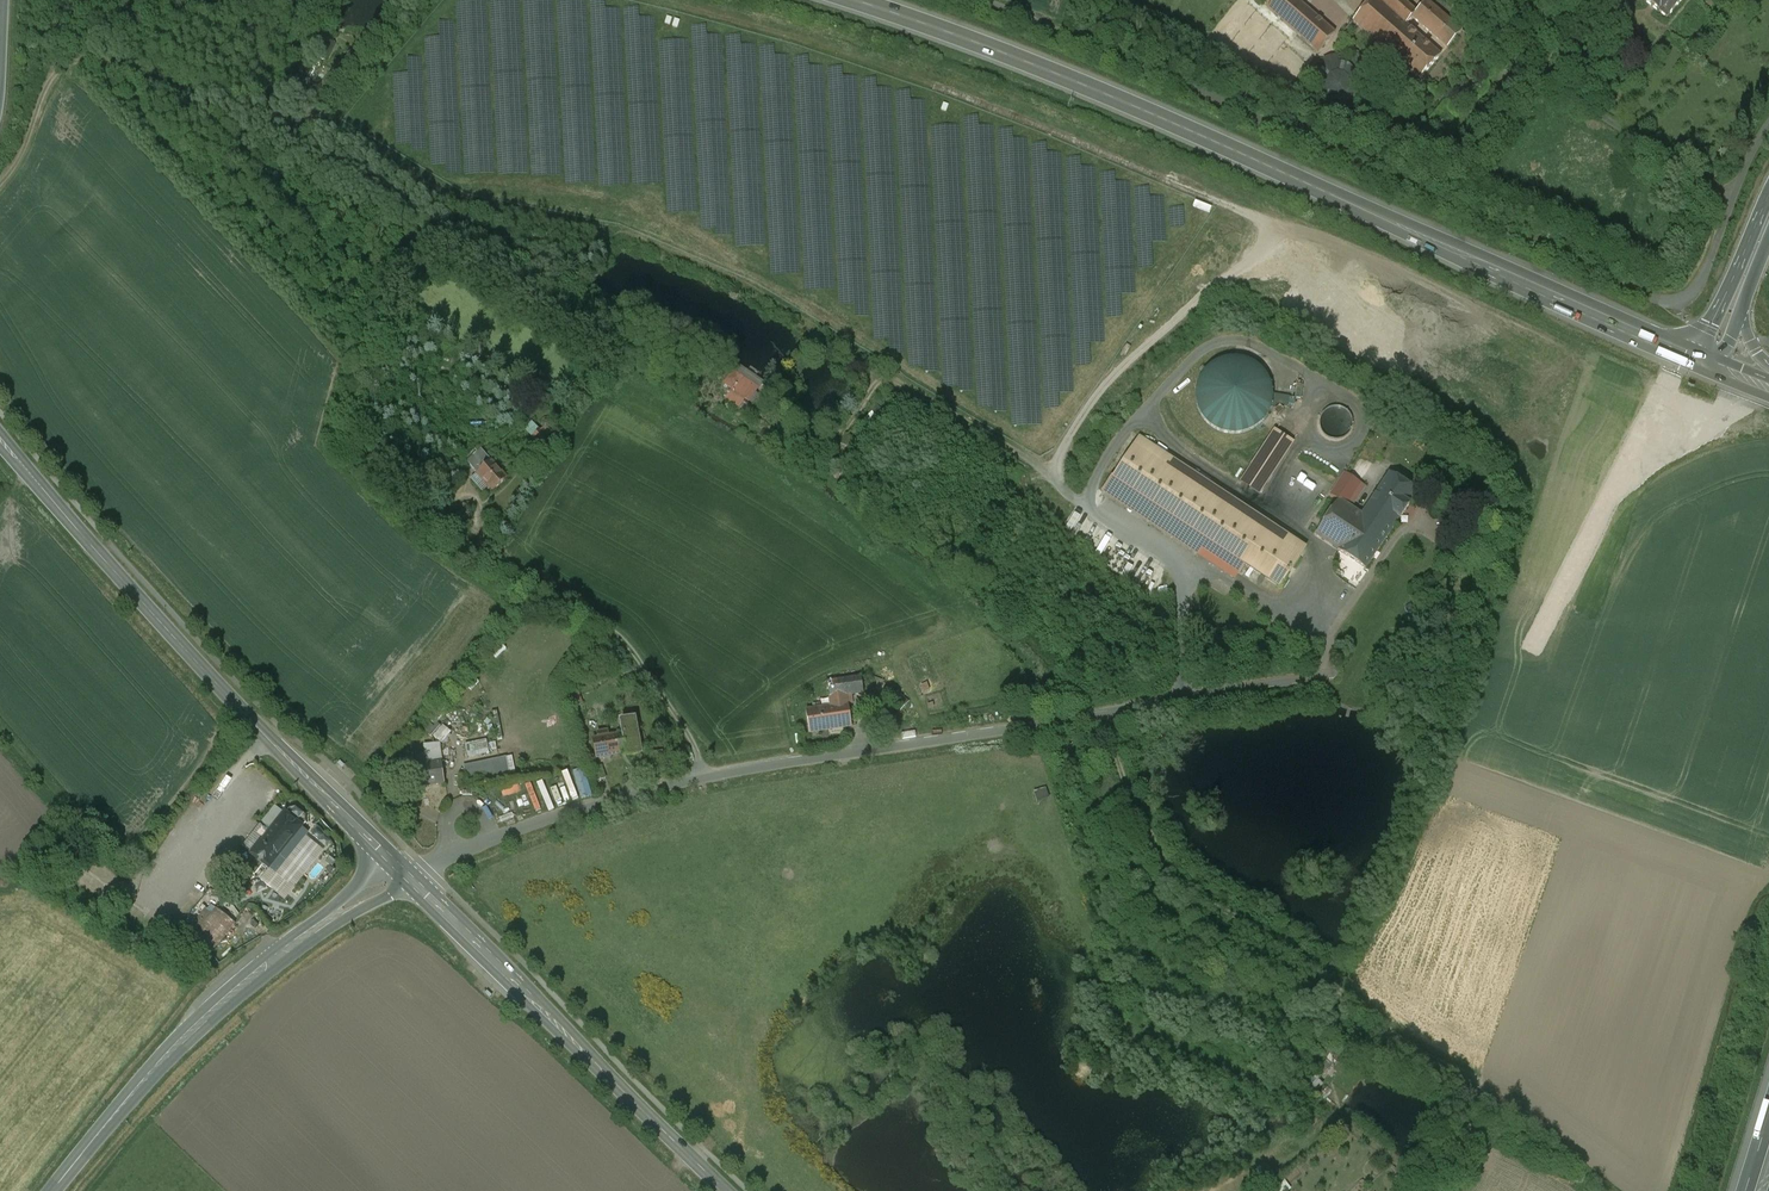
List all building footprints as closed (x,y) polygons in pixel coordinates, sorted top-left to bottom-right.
[(1297,0),(1275,0),(1268,9),(1318,53),(1335,33),(1297,0)] [(1447,48),(1462,31),(1426,0),(1373,0),(1354,22),(1386,50),(1407,26),(1414,32),(1420,24),(1433,36),(1447,48)] [(1667,19),(1683,0),(1644,0),(1667,19)] [(1419,79),(1447,48),(1433,36),(1427,43),(1414,32),(1407,26),(1386,50),(1419,79)] [(336,43),(325,37),(316,55),(327,60),(336,43)] [(1325,58),(1328,66),(1334,64),(1337,62),(1335,55),(1325,58)] [(1349,97),(1353,92),(1356,86),(1356,79),(1354,73),(1350,67),(1344,64),(1337,62),(1334,64),(1328,66),(1323,70),(1320,76),(1319,83),(1320,89),(1324,95),(1329,99),(1336,100),(1343,100),(1349,97)] [(1199,380),(1197,388),(1196,396),(1197,405),(1199,413),(1204,420),(1210,426),(1217,431),(1224,434),(1233,435),(1241,435),(1249,432),(1257,428),(1263,423),(1268,416),(1272,409),(1273,400),(1273,392),(1272,384),(1268,376),(1263,369),(1257,364),(1249,360),(1241,358),(1233,357),(1224,359),(1216,362),(1210,366),(1204,373),(1199,380)] [(760,388),(731,371),(724,384),(731,388),(725,399),(740,407),(745,398),(752,401),(760,388)] [(1345,404),(1339,402),(1332,403),(1327,406),(1321,411),(1318,417),(1318,424),(1319,430),(1322,435),(1329,440),(1336,442),(1340,442),(1347,440),(1351,437),(1355,431),(1358,423),(1357,416),(1354,410),(1348,406),(1345,404)] [(550,441),(532,422),(525,429),(542,448),(550,441)] [(1420,491),(1390,471),(1365,512),(1349,503),(1389,437),(1371,426),(1327,498),(1336,504),(1316,535),(1366,570),(1395,522),(1401,524),(1420,491)] [(1294,443),(1274,430),(1240,483),(1260,496),(1294,443)] [(1307,544),(1139,436),(1111,479),(1279,587),(1307,544)] [(507,479),(481,450),(467,462),(478,474),(489,487),(493,492),(507,479)] [(489,487),(478,474),(472,479),(483,492),(489,487)] [(827,675),(830,699),(847,696),(863,694),(860,671),(827,675)] [(578,690),(569,694),(571,699),(578,696),(580,695),(578,690)] [(578,696),(571,699),(574,707),(581,704),(578,696)] [(832,707),(835,729),(851,727),(847,696),(830,699),(832,707)] [(807,711),(810,732),(835,729),(832,707),(807,711)] [(624,734),(617,735),(619,750),(626,748),(628,756),(641,753),(635,719),(622,721),(624,734)] [(602,738),(593,739),(596,758),(620,754),(619,750),(617,735),(609,737),(608,732),(601,733),(602,738)] [(487,743),(466,747),(467,753),(488,749),(487,743)] [(440,745),(424,748),(425,755),(441,753),(440,745)] [(425,755),(412,756),(413,765),(435,763),(442,761),(441,753),(425,755)] [(507,757),(463,766),(468,787),(511,779),(507,757)] [(413,765),(416,787),(445,783),(442,761),(435,763),(413,765)] [(347,767),(341,762),(338,765),(344,770),(347,767)] [(1049,800),(1046,790),(1035,793),(1037,804),(1049,800)] [(285,814),(252,856),(253,856),(244,867),(255,875),(263,865),(270,869),(303,828),(302,827),(306,822),(306,816),(296,808),(290,809),(286,814),(285,814)] [(303,828),(270,869),(276,874),(309,833),(303,828)] [(55,858),(52,859),(50,862),(51,865),(50,866),(51,868),(52,868),(54,866),(57,866),(59,863),(58,860),(61,855),(58,853),(55,858)] [(216,909),(213,913),(207,909),(191,929),(196,934),(186,946),(205,961),(235,924),(216,909)]
